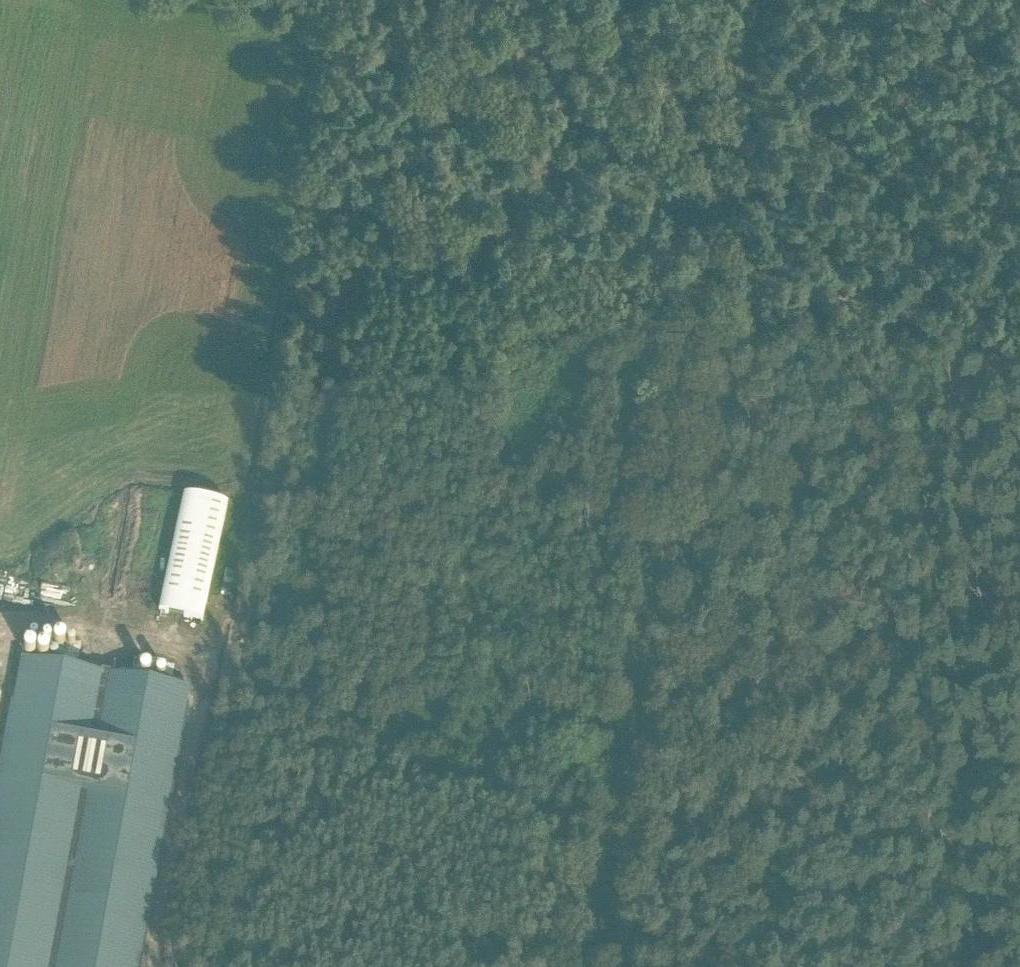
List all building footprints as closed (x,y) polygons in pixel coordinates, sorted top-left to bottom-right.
[(190,693),(23,662),(0,786),(0,966),(139,966),(190,693)]
